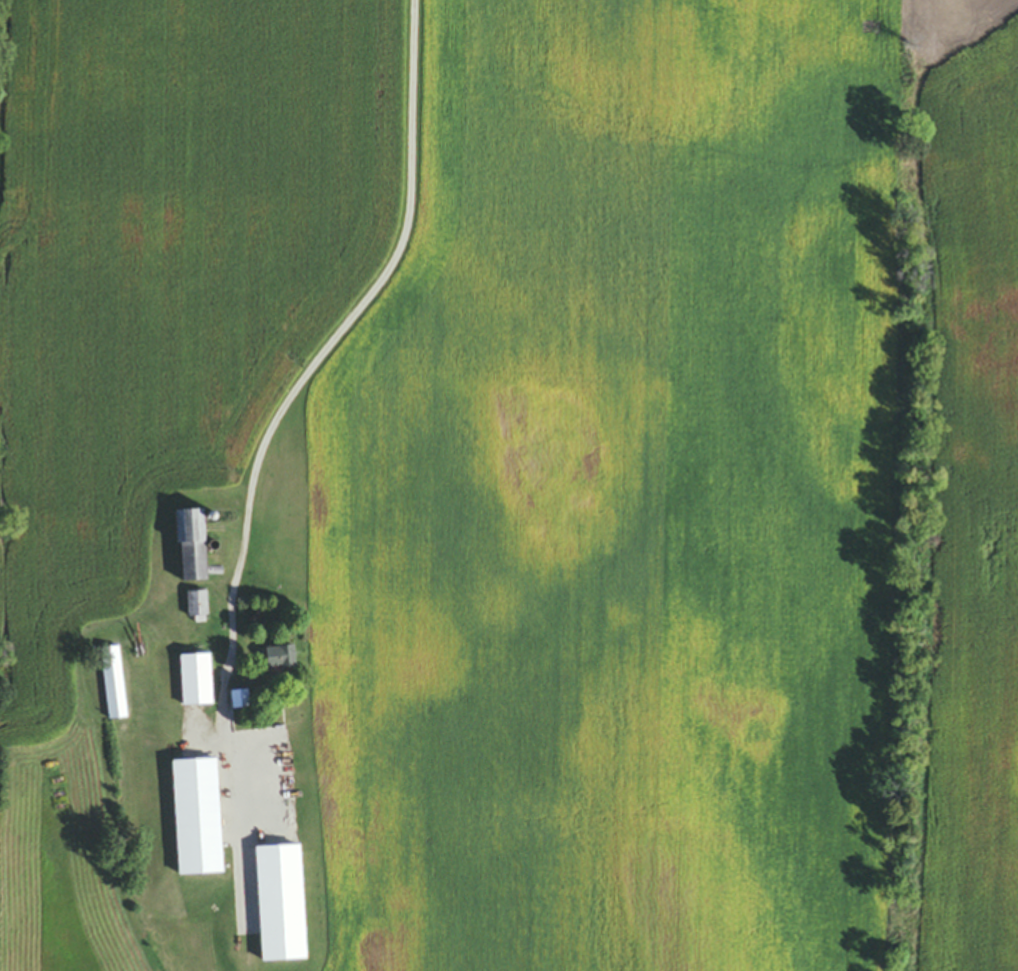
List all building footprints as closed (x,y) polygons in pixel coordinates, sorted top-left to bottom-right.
[(179,586),(205,585),(203,513),(177,515),(179,586)] [(188,621),(207,621),(207,596),(188,596),(188,621)] [(108,723),(126,721),(119,650),(100,651),(108,723)] [(265,650),(265,671),(295,671),(295,650),(265,650)] [(209,658),(179,659),(181,709),(211,708),(209,658)] [(284,731),(282,704),(250,707),(249,692),(230,694),(233,735),(284,731)] [(216,762),(171,764),(176,877),(221,875),(216,762)] [(304,962),(301,847),(255,848),(259,964),(304,962)]
